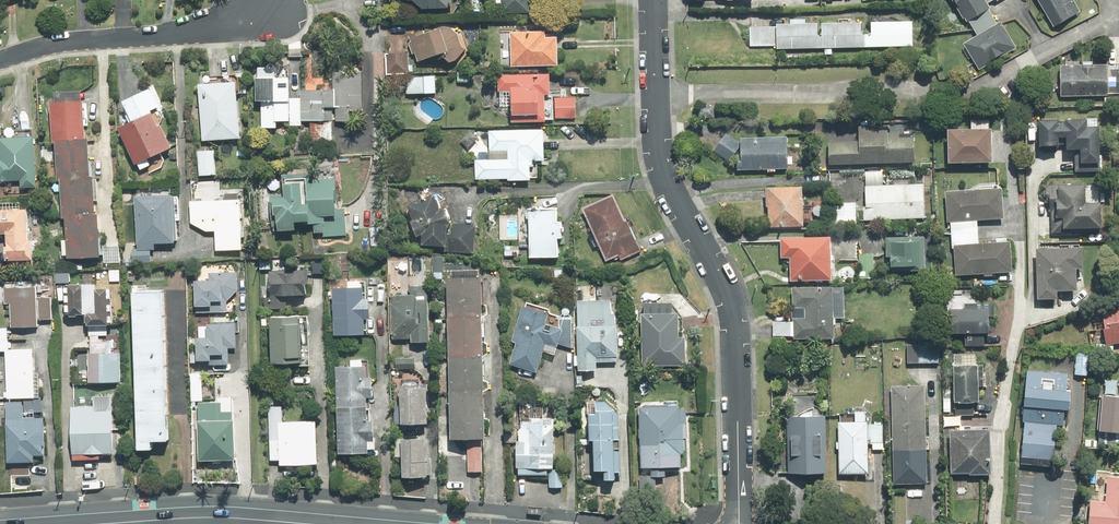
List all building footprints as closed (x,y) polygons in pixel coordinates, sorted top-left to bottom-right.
[(409,8),(453,8),(453,0),(408,0),(409,8)] [(498,11),(531,12),(532,0),(498,0),(498,11)] [(988,0),(954,0),(966,21),(992,6),(988,0)] [(1075,0),(1039,0),(1056,27),(1082,11),(1075,0)] [(820,23),(778,23),(778,27),(751,27),(751,46),(778,46),(778,48),(815,48),(815,46),(913,46),(913,21),(873,21),(873,34),(864,34),(864,23),(822,23),(822,34),(820,34),(820,23)] [(1018,48),(1003,21),(965,42),(980,69),(1018,48)] [(419,61),(431,57),(447,52),(448,53),(445,55),(452,63),(468,52),(456,29),(445,26),(428,32),(426,28),(409,34),(411,40),(409,40),(413,53),(416,52),(419,61)] [(560,30),(513,31),(513,64),(560,64),(560,30)] [(410,53),(388,53),(388,72),(410,72),(410,53)] [(302,120),(302,97),(292,97),(292,76),(287,76),(287,56),(263,56),(263,75),(257,75),(257,102),(262,102),(262,127),(278,127),(278,121),(289,121),(289,125),(302,125),(302,120)] [(1111,69),(1111,64),(1063,63),(1063,95),(1110,96),(1110,93),(1118,93),(1118,69),(1111,69)] [(302,89),(302,97),(302,120),(363,120),(363,69),(335,69),(335,89),(302,89)] [(513,107),(513,122),(547,122),(548,92),(552,92),(552,73),(499,72),(499,107),(513,107)] [(437,94),(437,75),(413,75),(413,94),(437,94)] [(237,77),(200,79),(203,139),(241,137),(237,77)] [(154,87),(123,99),(134,120),(119,125),(136,165),(172,150),(155,108),(161,106),(154,87)] [(87,97),(53,98),(54,142),(59,142),(60,182),(64,182),(65,220),(68,220),(68,239),(65,239),(65,256),(104,255),(103,213),(97,213),(96,176),(92,176),(91,136),(87,136),(87,97)] [(576,98),(556,98),(555,117),(576,118),(576,98)] [(1098,125),(1098,120),(1069,119),(1069,123),(1060,123),(1061,119),(1041,118),(1040,144),(1061,145),(1062,136),(1068,137),(1068,147),(1083,148),(1082,161),(1102,162),(1103,125),(1098,125)] [(830,140),(830,163),(916,162),(915,127),(860,128),(861,140),(830,140)] [(995,128),(950,128),(950,161),(995,161),(995,128)] [(477,159),(476,179),(532,180),(532,159),(546,159),(547,131),(491,130),(490,150),(509,150),(509,160),(477,159)] [(742,144),(728,134),(717,150),(731,160),(742,144)] [(790,136),(743,135),(743,153),(739,153),(739,168),(790,169),(790,136)] [(2,136),(1,157),(0,157),(0,181),(25,182),(25,188),(37,188),(38,137),(2,136)] [(218,149),(197,150),(198,176),(219,175),(218,149)] [(339,217),(338,178),(315,178),(315,172),(282,172),(282,194),(276,194),(277,213),(279,213),(279,228),(298,228),(298,220),(310,220),(310,224),(315,224),(315,232),(323,232),(323,237),(347,237),(346,217),(339,217)] [(926,218),(926,184),(884,184),(884,172),(866,172),(866,218),(926,218)] [(1087,200),(1088,183),(1061,182),(1061,186),(1047,185),(1045,209),(1058,210),(1058,217),(1065,217),(1065,225),(1103,227),(1105,201),(1087,200)] [(806,187),(769,187),(769,225),(805,226),(806,187)] [(980,243),(979,220),(1005,219),(1003,188),(947,190),(948,221),(952,221),(953,244),(980,243)] [(192,199),(192,223),(203,229),(218,230),(217,250),(241,251),(243,193),(218,192),(218,200),(192,199)] [(436,193),(410,202),(416,218),(413,219),(419,235),(424,233),(424,244),(444,244),(443,252),(475,254),(476,224),(455,223),(454,234),(449,234),(449,222),(455,219),(447,206),(443,208),(436,193)] [(179,194),(137,194),(137,249),(132,249),(132,263),(153,263),(153,250),(156,250),(156,241),(178,242),(179,194)] [(600,244),(607,261),(638,248),(615,194),(584,207),(595,233),(590,235),(594,246),(600,244)] [(857,203),(834,203),(834,220),(857,220),(857,203)] [(0,204),(0,232),(10,232),(9,258),(35,259),(36,231),(32,231),(33,205),(0,204)] [(564,236),(564,221),(559,221),(559,207),(530,207),(530,257),(559,257),(559,236),(564,236)] [(926,236),(887,236),(887,256),(893,256),(893,271),(925,271),(926,236)] [(833,237),(783,237),(783,257),(792,257),(792,279),(834,279),(833,237)] [(980,243),(955,244),(957,276),(1013,273),(1012,241),(980,243)] [(521,246),(506,245),(505,255),(520,255),(521,246)] [(1086,248),(1038,247),(1037,274),(1040,274),(1039,298),(1059,299),(1060,290),(1078,291),(1079,268),(1085,268),(1086,248)] [(412,254),(392,253),(391,275),(411,276),(412,254)] [(445,256),(434,256),(434,279),(445,279),(445,256)] [(309,271),(271,270),(271,287),(286,288),(285,294),(308,295),(309,271)] [(88,314),(87,335),(109,336),(110,326),(118,327),(119,286),(108,286),(108,277),(82,276),(82,280),(70,280),(70,273),(57,272),(57,284),(68,284),(67,313),(88,314)] [(205,280),(197,279),(196,306),(214,306),(214,300),(222,301),(222,311),(230,311),(230,299),(237,300),(238,273),(210,272),(210,276),(205,276),(205,280)] [(42,281),(4,280),(3,302),(12,302),(12,325),(40,326),(40,319),(54,320),(55,276),(42,275),(42,281)] [(468,438),(469,473),(485,472),(484,437),(488,437),(484,278),(449,279),(453,438),(468,438)] [(151,284),(135,285),(141,450),(155,449),(155,441),(172,440),(167,288),(151,289),(151,284)] [(409,285),(409,294),(392,294),(392,338),(413,338),(413,342),(431,342),(432,295),(432,285),(409,285)] [(836,286),(794,285),(794,307),(806,307),(806,317),(794,317),(794,321),(774,321),(774,336),(794,336),(794,338),(835,338),(836,286)] [(367,287),(336,286),(336,334),(367,334),(367,318),(373,318),(373,299),(366,298),(367,287)] [(579,299),(579,324),(580,370),(599,370),(599,356),(620,356),(620,324),(618,324),(618,312),(614,312),(614,299),(579,299)] [(1100,303),(1108,345),(1118,343),(1118,299),(1100,303)] [(552,309),(526,301),(514,339),(518,341),(511,363),(539,372),(546,351),(555,354),(559,344),(574,349),(575,318),(551,313),(552,309)] [(681,312),(676,312),(676,301),(644,301),(643,363),(688,364),(688,336),(681,336),(681,312)] [(952,308),(951,330),(993,331),(993,308),(983,308),(983,304),(967,303),(967,308),(952,308)] [(274,361),(304,361),(304,313),(274,314),(274,361)] [(207,325),(198,325),(198,360),(214,360),(214,354),(222,354),(222,367),(230,367),(230,347),(237,347),(237,322),(235,322),(235,318),(223,318),(223,322),(207,322),(207,325)] [(2,355),(2,352),(7,352),(6,398),(35,398),(36,348),(9,347),(9,328),(0,328),(0,355),(2,355)] [(104,337),(92,336),(91,384),(122,385),(123,351),(113,351),(113,341),(104,341),(104,337)] [(940,342),(906,343),(907,363),(941,362),(940,342)] [(1093,352),(1078,350),(1075,374),(1091,375),(1093,352)] [(980,364),(976,364),(976,353),(957,353),(957,365),(956,404),(980,404),(980,364)] [(339,453),(371,452),(371,441),(377,441),(377,419),(370,419),(369,396),(376,396),(376,376),(369,376),(369,364),(338,364),(339,453)] [(1070,369),(1030,366),(1021,464),(1061,467),(1070,369)] [(429,384),(402,384),(402,422),(429,422),(429,384)] [(928,384),(893,385),(895,485),(929,485),(928,384)] [(1101,394),(1101,404),(1104,404),(1103,430),(1118,431),(1118,395),(1101,394)] [(116,395),(94,395),(94,405),(75,405),(73,459),(88,459),(89,453),(114,454),(116,395)] [(24,401),(8,402),(9,462),(37,461),(37,454),(46,454),(45,417),(24,417),(24,401)] [(318,421),(283,421),(283,406),(271,406),(270,459),(280,459),(280,464),(318,464),(318,421)] [(682,407),(642,407),(642,466),(683,466),(683,454),(686,454),(686,420),(682,420),(682,407)] [(598,439),(597,469),(608,469),(608,478),(618,478),(619,470),(622,470),(623,408),(598,408),(598,412),(592,412),(592,439),(598,439)] [(830,415),(788,413),(786,472),(828,474),(830,415)] [(532,422),(520,421),(518,467),(520,467),(520,473),(549,474),(549,486),(565,487),(566,469),(556,469),(558,418),(532,417),(532,422)] [(237,420),(201,419),(199,459),(236,460),(237,420)] [(885,421),(840,420),(839,474),(868,474),(869,443),(873,443),(873,449),(885,449),(885,421)] [(990,425),(950,427),(952,472),(992,470),(990,425)] [(430,437),(404,436),(403,474),(430,475),(430,437)] [(1109,472),(1107,499),(1092,498),(1091,523),(1118,523),(1118,473),(1109,472)]
